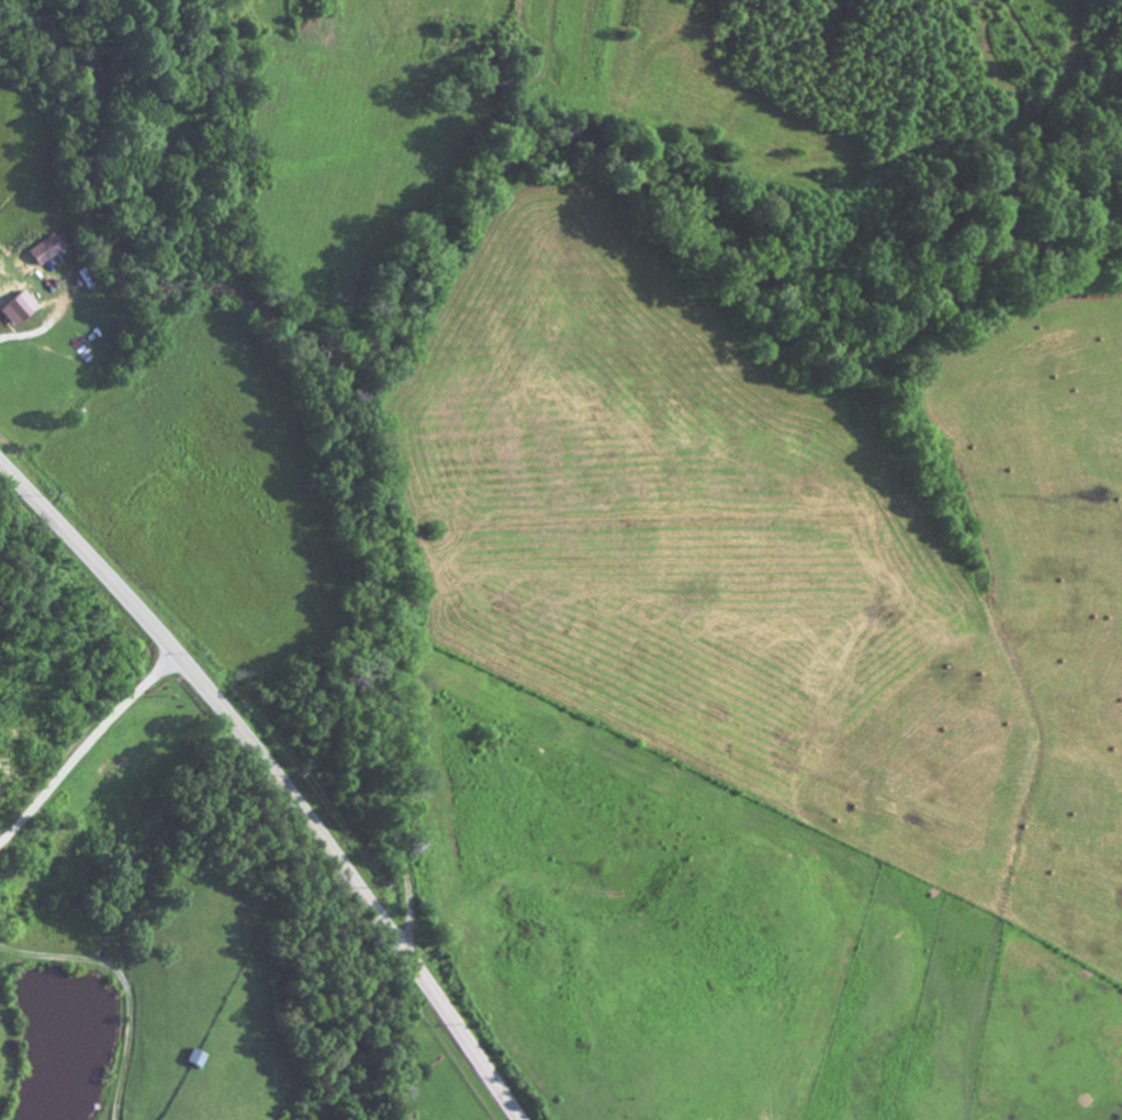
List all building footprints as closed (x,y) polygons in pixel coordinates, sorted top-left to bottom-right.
[(66,250),(55,235),(30,253),(41,268),(66,250)] [(203,1071),(209,1057),(195,1051),(189,1064),(203,1071)]
